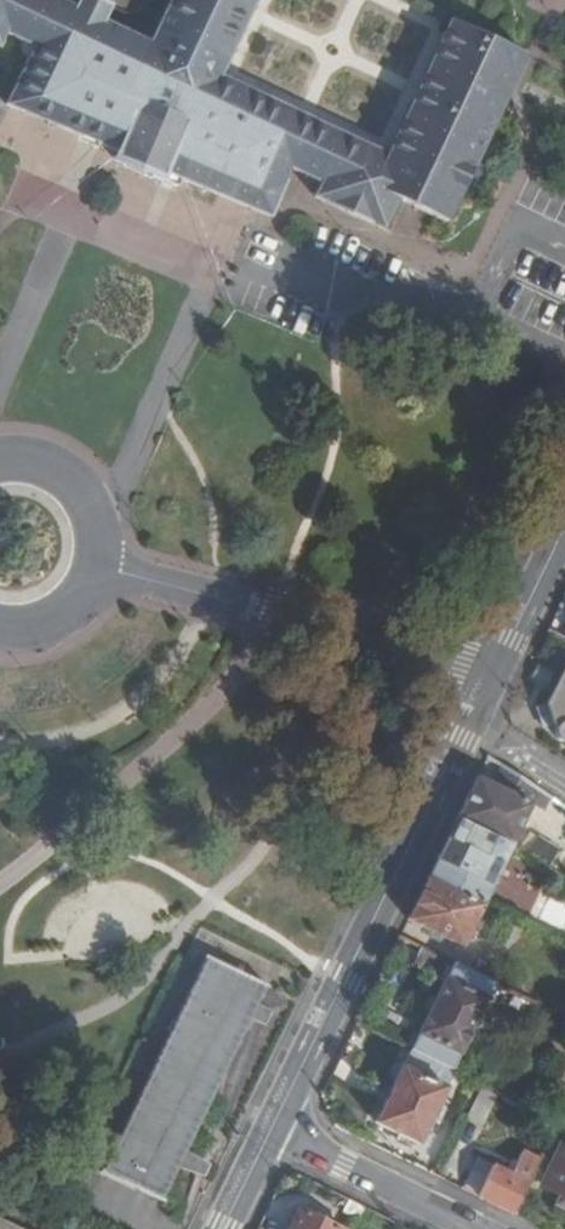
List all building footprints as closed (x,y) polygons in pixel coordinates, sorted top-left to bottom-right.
[(6,32),(30,43),(7,98),(6,102),(115,148),(112,157),(164,180),(168,171),(271,215),(292,167),(320,179),(313,196),(392,233),(405,201),(432,214),(448,222),(514,83),(528,53),(451,17),(450,20),(418,85),(387,151),(305,113),(221,74),(255,0),(169,0),(150,41),(133,33),(64,0),(0,0),(0,45),(6,32)] [(564,421),(564,394),(563,393),(558,403),(552,414),(564,421)] [(544,411),(552,414),(558,403),(550,399),(544,411)] [(552,702),(543,704),(547,723),(556,721),(560,729),(559,730),(558,733),(559,737),(563,742),(564,743),(564,675),(552,701),(552,702)] [(491,784),(475,776),(456,816),(509,843),(530,803),(542,809),(548,798),(500,765),(491,784)] [(509,843),(456,816),(427,875),(481,903),(509,843)] [(481,903),(427,875),(406,917),(460,945),(481,903)] [(190,1152),(254,1023),(269,1030),(276,1015),(262,1008),(271,989),(211,958),(102,1172),(165,1204),(181,1171),(207,1180),(213,1167),(190,1152)] [(493,982),(451,962),(410,1047),(450,1067),(493,982)] [(450,1067),(410,1047),(373,1120),(416,1141),(452,1068),(450,1067)] [(564,1206),(564,1139),(563,1138),(541,1183),(562,1194),(558,1203),(564,1206)] [(449,1183),(461,1189),(511,1213),(526,1182),(464,1150),(449,1183)] [(304,1209),(295,1228),(340,1228),(304,1209)]
